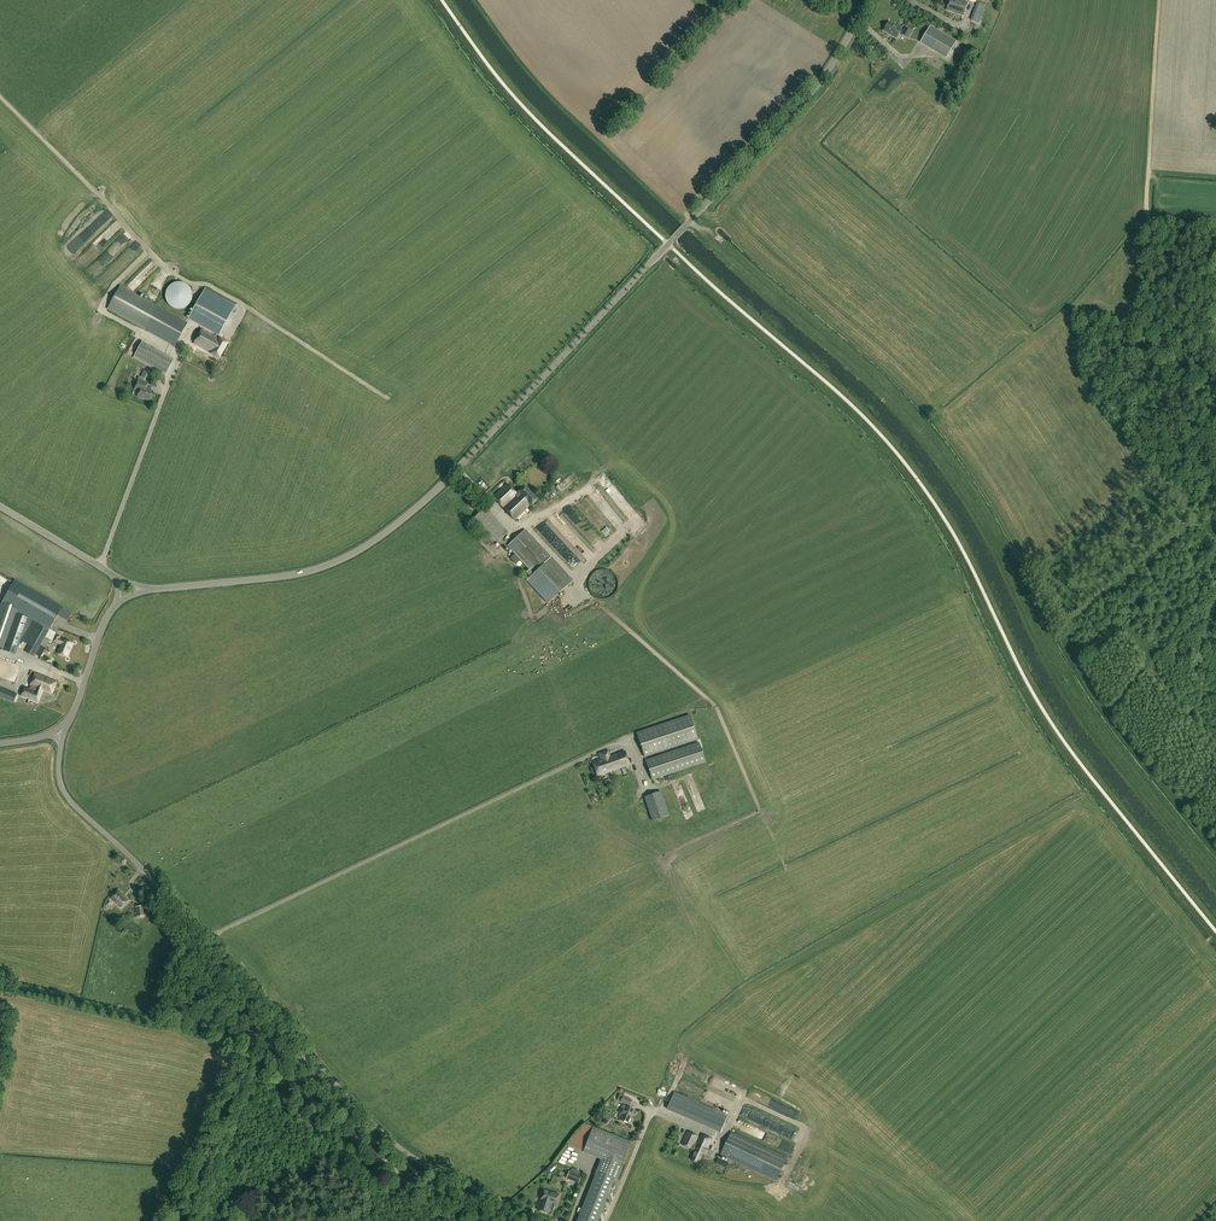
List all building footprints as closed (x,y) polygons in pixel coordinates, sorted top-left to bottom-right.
[(959,0),(950,0),(947,10),(963,15),(967,3),(959,0)] [(986,6),(977,3),(971,20),(980,23),(986,6)] [(897,38),(900,33),(909,38),(912,32),(906,28),(904,31),(889,23),(885,31),(897,38)] [(947,57),(956,41),(931,26),(921,41),(947,57)] [(109,211),(83,235),(87,240),(113,216),(109,211)] [(113,251),(96,266),(103,275),(107,272),(103,267),(117,255),(113,251)] [(90,252),(84,256),(89,264),(95,260),(90,252)] [(181,282),(178,282),(174,283),(171,284),(169,286),(167,289),(165,292),(165,296),(165,299),(167,302),(169,305),(171,307),(175,309),(178,309),(182,309),(185,308),(188,306),(190,303),(192,300),(192,297),(192,293),(191,290),(190,287),(187,285),(184,283),(181,282)] [(108,309),(175,346),(187,323),(120,286),(108,309)] [(202,329),(194,344),(211,354),(219,359),(228,343),(220,339),(219,339),(217,338),(218,336),(219,336),(235,306),(205,289),(190,317),(218,333),(215,337),(202,329)] [(136,359),(168,374),(173,362),(145,350),(146,348),(150,350),(152,345),(144,341),(136,359)] [(139,380),(135,389),(140,391),(138,397),(143,399),(143,398),(150,401),(153,392),(147,389),(146,388),(148,384),(139,380)] [(494,497),(514,520),(531,505),(532,506),(539,500),(525,485),(517,493),(508,484),(494,497)] [(495,545),(508,533),(485,508),(472,520),(495,545)] [(573,581),(525,530),(508,546),(533,574),(527,580),(549,603),(573,581)] [(577,548),(579,549),(585,543),(584,541),(577,548)] [(606,569),(603,569),(600,569),(597,570),(594,572),(592,573),(590,576),(589,578),(588,581),(588,584),(588,587),(589,590),(590,592),(592,595),(594,597),(597,598),(600,599),(603,599),(606,599),(608,598),(611,597),(613,595),(615,592),(617,590),(617,587),(618,584),(617,581),(617,578),(615,576),(613,573),(611,572),(608,570),(606,569)] [(19,646),(21,641),(22,641),(29,645),(25,652),(34,657),(41,645),(50,629),(49,629),(62,607),(15,580),(2,602),(0,608),(0,647),(5,649),(4,651),(13,654),(16,647),(18,648),(19,647),(19,646)] [(70,621),(73,615),(63,611),(60,616),(70,621)] [(56,633),(50,629),(41,645),(46,648),(50,640),(54,642),(61,644),(58,653),(68,657),(71,648),(72,648),(73,643),(60,638),(61,636),(55,635),(56,633)] [(35,687),(33,690),(25,687),(21,696),(38,702),(43,689),(52,693),(56,682),(47,678),(36,673),(31,685),(35,687)] [(13,702),(16,694),(0,688),(0,697),(13,702)] [(670,722),(636,733),(644,757),(678,746),(698,739),(690,715),(670,722)] [(646,760),(652,781),(706,763),(699,742),(646,760)] [(601,760),(592,762),(596,776),(628,768),(624,754),(609,758),(608,752),(599,754),(601,760)] [(669,815),(661,792),(644,797),(652,821),(669,815)] [(686,808),(690,806),(683,792),(679,794),(686,808)] [(121,908),(129,900),(119,891),(111,898),(121,908)] [(145,916),(144,906),(136,907),(136,913),(135,913),(135,917),(145,916)] [(730,1084),(726,1091),(736,1096),(740,1089),(730,1084)] [(721,1132),(728,1116),(674,1093),(667,1109),(721,1132)] [(625,1106),(623,1106),(620,1114),(621,1114),(620,1119),(628,1123),(631,1115),(633,1115),(634,1110),(628,1108),(629,1106),(632,1100),(623,1097),(620,1095),(618,1100),(621,1101),(621,1102),(626,1104),(625,1106)] [(592,1128),(585,1125),(579,1131),(568,1145),(583,1152),(583,1151),(602,1159),(577,1220),(598,1220),(614,1179),(617,1180),(622,1166),(621,1166),(630,1143),(592,1128)] [(706,1155),(712,1158),(714,1152),(707,1149),(712,1138),(702,1134),(698,1144),(696,1143),(699,1136),(688,1131),(682,1144),(696,1151),(692,1160),(699,1163),(701,1159),(702,1160),(704,1159),(706,1155)] [(787,1158),(762,1146),(732,1131),(721,1155),(776,1181),(787,1158)] [(565,1159),(573,1162),(577,1151),(570,1148),(565,1159)] [(570,1171),(566,1179),(578,1184),(582,1175),(570,1171)] [(554,1215),(560,1194),(543,1190),(537,1210),(554,1215)]
